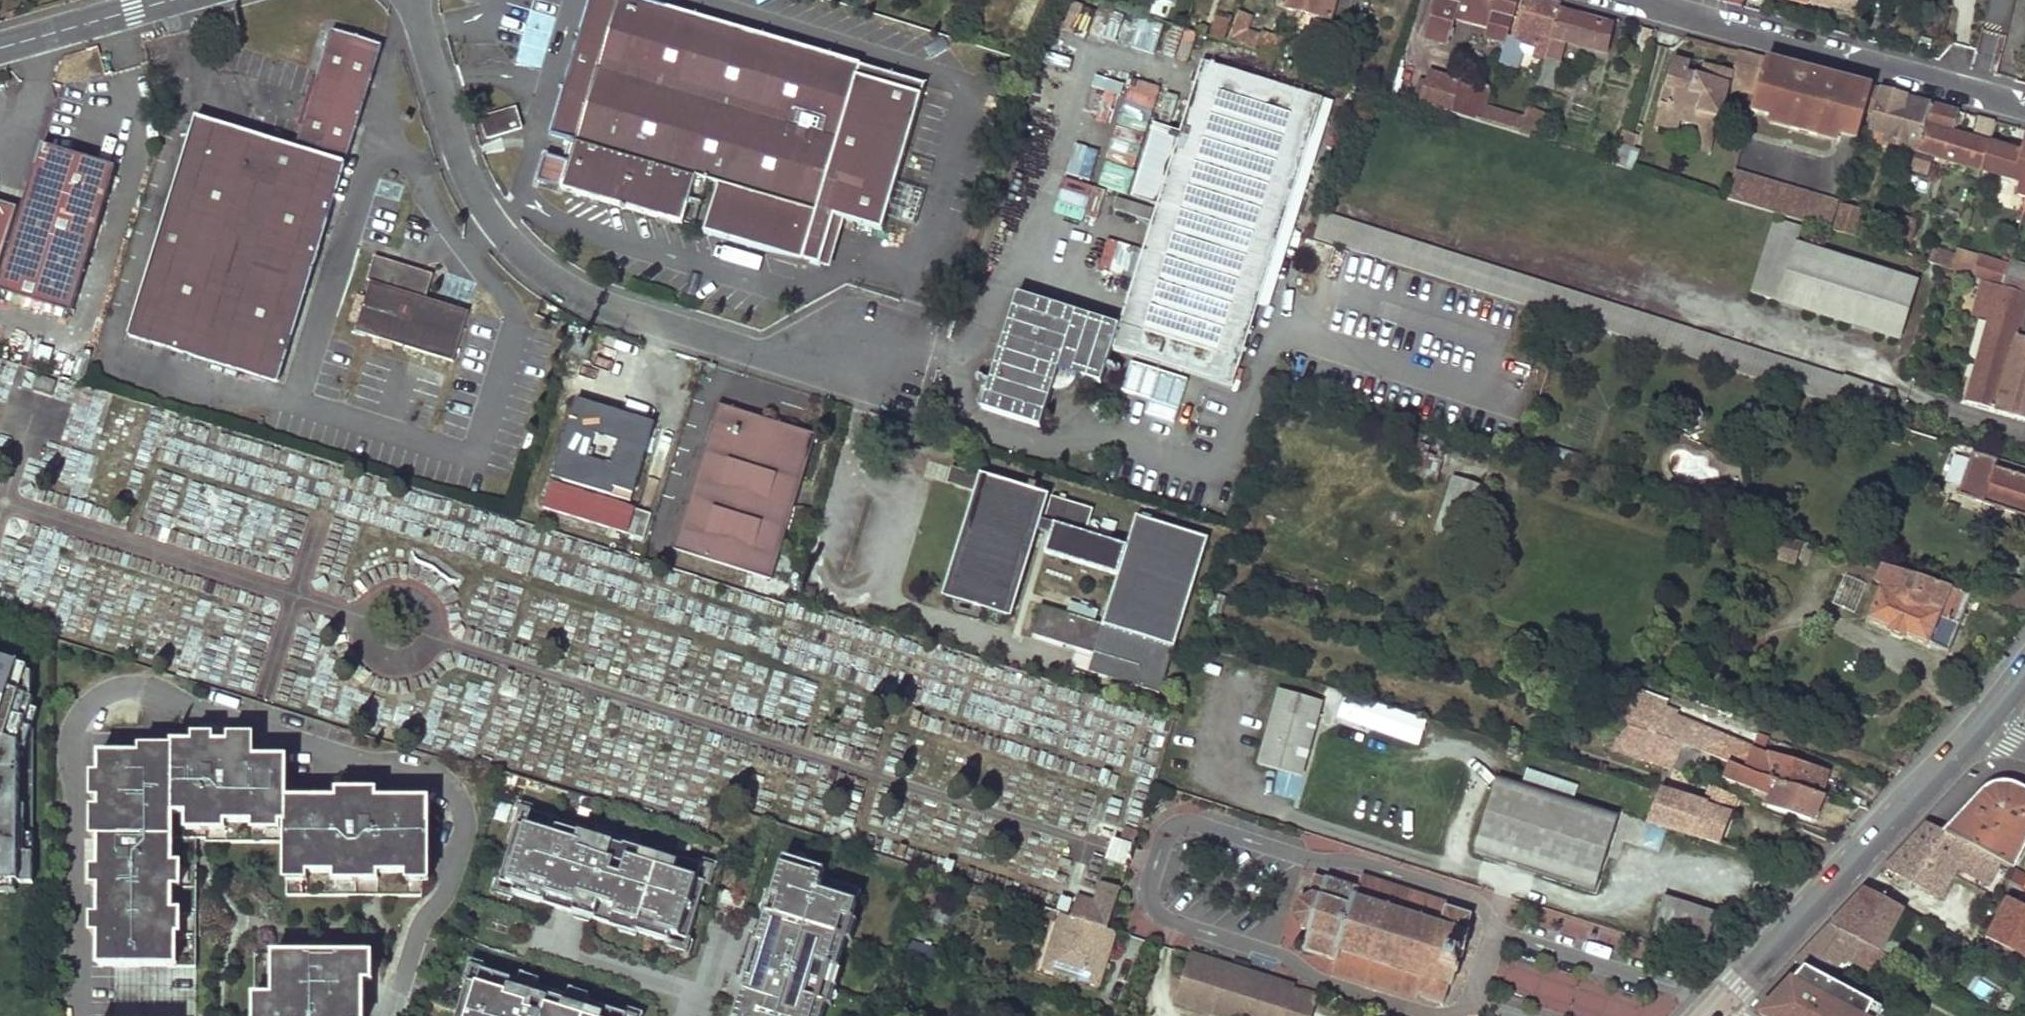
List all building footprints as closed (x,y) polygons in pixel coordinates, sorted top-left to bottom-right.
[(817,266),(833,217),(841,219),(879,231),(923,86),(636,0),(590,0),(549,134),(574,142),(568,161),(544,154),(536,182),(680,225),(687,201),(699,204),(704,187),(693,184),(695,177),(715,184),(701,231),(817,266)] [(1145,18),(1159,22),(1166,1),(1168,2),(1169,0),(1151,0),(1145,18)] [(1280,7),(1328,20),(1329,17),(1343,21),(1349,0),(1282,0),(1280,7)] [(1422,37),(1443,44),(1450,23),(1443,21),(1451,2),(1457,4),(1500,16),(1496,32),(1505,36),(1517,0),(1434,0),(1422,37)] [(1510,38),(1534,47),(1531,55),(1542,59),(1543,55),(1557,11),(1560,4),(1545,0),(1523,0),(1510,38)] [(1805,4),(1805,2),(1827,7),(1828,5),(1853,11),(1856,0),(1790,0),(1805,4)] [(1451,2),(1443,21),(1450,23),(1457,4),(1451,2)] [(1087,36),(1151,57),(1160,29),(1096,8),(1087,36)] [(1557,11),(1543,55),(1558,60),(1567,42),(1602,52),(1611,27),(1557,11)] [(1235,14),(1224,43),(1278,60),(1284,45),(1259,35),(1257,37),(1242,31),(1248,19),(1235,14)] [(1207,40),(1222,45),(1229,22),(1214,17),(1207,40)] [(275,382),(380,44),(321,26),(284,146),(198,119),(130,337),(275,382)] [(1640,26),(1633,50),(1645,54),(1654,29),(1640,26)] [(1187,62),(1193,33),(1168,28),(1162,57),(1187,62)] [(1659,103),(1653,124),(1675,131),(1681,116),(1696,121),(1715,126),(1716,127),(1729,85),(1757,94),(1767,60),(1739,53),(1732,74),(1711,67),(1707,79),(1688,73),(1691,64),(1674,58),(1664,87),(1675,91),(1670,107),(1659,103)] [(1830,77),(1767,60),(1757,94),(1751,110),(1791,121),(1789,128),(1817,135),(1819,129),(1855,138),(1864,110),(1870,88),(1830,77)] [(1097,382),(1108,347),(1230,385),(1285,211),(1295,178),(1319,101),(1198,63),(1175,133),(1152,126),(1129,200),(1152,207),(1115,324),(1014,292),(978,407),(1036,425),(1054,369),(1097,382)] [(1111,120),(1116,81),(1090,78),(1085,116),(1111,120)] [(1152,104),(1158,87),(1129,78),(1123,94),(1152,104)] [(1664,87),(1659,103),(1670,107),(1675,91),(1664,87)] [(1870,88),(1864,110),(1879,115),(1874,129),(1887,133),(1884,140),(1915,151),(1931,105),(1897,95),(1870,88)] [(1415,104),(1442,113),(1459,118),(1476,123),(1481,109),(1484,101),(1472,97),(1469,106),(1447,99),(1420,91),(1415,104)] [(1120,102),(1099,189),(1127,195),(1147,109),(1120,102)] [(1915,151),(1909,170),(1926,175),(1932,156),(1980,171),(1989,143),(1995,122),(1979,118),(1972,137),(1950,132),(1956,112),(1931,105),(1915,151)] [(480,116),(486,137),(521,127),(514,106),(480,116)] [(1481,109),(1476,123),(1514,135),(1519,121),(1481,109)] [(1519,121),(1514,135),(1525,139),(1531,122),(1520,119),(1519,121)] [(1715,126),(1696,121),(1698,151),(1707,154),(1715,126)] [(1622,128),(1609,166),(1627,171),(1635,149),(1632,148),(1636,133),(1622,128)] [(1874,129),(1872,136),(1884,140),(1887,133),(1874,129)] [(1980,171),(2019,184),(2017,191),(2024,194),(2024,134),(2019,152),(1989,143),(1980,171)] [(0,282),(0,291),(72,312),(116,166),(42,143),(0,282)] [(1066,176),(1090,179),(1094,149),(1070,145),(1066,176)] [(1733,170),(1723,202),(1826,234),(1836,201),(1733,170)] [(1295,178),(1285,211),(1300,215),(1310,183),(1295,178)] [(1060,200),(1088,204),(1090,185),(1062,181),(1060,200)] [(17,206),(0,201),(0,262),(17,206)] [(1829,235),(1851,243),(1860,215),(1854,213),(1855,210),(1838,204),(1829,235)] [(1055,206),(1053,218),(1080,223),(1082,210),(1055,206)] [(1318,216),(1311,241),(1878,420),(1888,391),(1844,377),(1843,380),(1318,216)] [(833,217),(817,266),(826,269),(841,219),(833,217)] [(1772,222),(1749,293),(1895,340),(1913,285),(1794,247),(1798,231),(1772,222)] [(1912,230),(1894,224),(1884,253),(1902,259),(1912,230)] [(1102,237),(1091,267),(1126,279),(1137,250),(1102,237)] [(1920,258),(1918,264),(1945,273),(1950,259),(1928,252),(1925,259),(1920,258)] [(370,280),(354,331),(451,361),(466,311),(422,297),(429,274),(373,256),(365,279),(370,280)] [(1977,260),(1969,280),(1985,285),(1999,290),(2005,269),(1977,260)] [(1999,290),(2024,298),(2024,267),(2007,261),(2005,269),(1999,290)] [(1985,285),(1974,320),(1989,324),(1999,290),(1985,285)] [(1966,402),(2024,421),(2024,298),(1999,290),(1989,324),(1966,402)] [(77,389),(59,482),(135,497),(148,429),(180,436),(183,421),(165,417),(141,413),(139,425),(104,418),(109,396),(77,389)] [(575,399),(551,474),(628,499),(652,423),(575,399)] [(716,401),(670,545),(768,576),(814,432),(716,401)] [(1409,452),(1403,471),(1431,480),(1438,462),(1409,452)] [(1967,460),(1957,497),(2024,516),(2024,477),(1967,460)] [(943,485),(977,495),(982,479),(948,469),(943,485)] [(203,525),(202,478),(149,480),(150,526),(203,525)] [(977,495),(943,598),(1001,618),(1028,534),(1047,539),(1042,556),(1115,578),(1100,626),(1040,607),(1031,635),(1092,654),(1137,667),(1141,673),(1137,677),(1136,681),(1138,686),(1143,691),(1157,695),(1205,542),(1134,518),(1123,550),(1082,536),(1089,512),(1048,499),(1039,523),(1032,521),(1039,498),(1031,495),(1034,489),(1025,486),(1023,492),(982,479),(977,495)] [(1450,480),(1433,533),(1466,543),(1470,530),(1483,490),(1450,480)] [(551,481),(543,505),(628,532),(635,508),(551,481)] [(595,550),(592,562),(627,570),(630,557),(595,550)] [(1878,586),(1865,623),(1889,631),(1888,634),(1899,639),(1901,636),(1945,654),(1968,596),(1877,568),(1872,584),(1878,586)] [(1839,577),(1828,605),(1849,613),(1860,584),(1839,577)] [(1137,667),(1092,654),(1086,673),(1143,691),(1138,686),(1136,681),(1137,677),(1141,673),(1137,667)] [(15,665),(0,661),(0,714),(15,665)] [(15,665),(0,714),(0,742),(24,749),(30,729),(36,710),(29,708),(31,700),(24,697),(32,675),(24,672),(25,669),(15,665)] [(1301,778),(1321,703),(1279,691),(1258,766),(1301,778)] [(1630,691),(1624,708),(1644,715),(1649,698),(1630,691)] [(1417,745),(1425,722),(1347,695),(1343,705),(1353,709),(1349,722),(1417,745)] [(1339,718),(1349,722),(1353,709),(1343,705),(1339,718)] [(1624,708),(1618,725),(1621,726),(1623,721),(1640,726),(1644,715),(1624,708)] [(1618,725),(1609,751),(1652,767),(1662,740),(1621,726),(1618,725)] [(1687,728),(1682,746),(1697,752),(1728,763),(1740,767),(1746,751),(1745,751),(1746,748),(1687,728)] [(16,884),(33,884),(30,729),(24,749),(0,742),(0,884),(16,884)] [(173,758),(100,758),(101,970),(197,969),(196,840),(206,840),(206,843),(287,843),(288,896),(422,895),(422,873),(430,873),(429,800),(287,801),(286,760),(252,760),(251,745),(173,746),(173,758)] [(1508,745),(1506,753),(1523,758),(1525,751),(1508,745)] [(1682,746),(1671,771),(1686,776),(1697,752),(1682,746)] [(1746,751),(1740,767),(1816,793),(1823,772),(1764,754),(1763,757),(1746,751)] [(1728,763),(1720,785),(1759,799),(1761,795),(1767,798),(1764,806),(1809,821),(1820,794),(1816,793),(1740,767),(1728,763)] [(1578,785),(1527,769),(1523,780),(1499,773),(1473,853),(1593,891),(1618,811),(1574,797),(1578,785)] [(2000,860),(2013,834),(2024,840),(2024,838),(2024,794),(2005,785),(1992,785),(1979,793),(1945,831),(2000,860)] [(1727,815),(1734,799),(1708,787),(1698,806),(1727,815)] [(1660,794),(1648,821),(1717,843),(1727,815),(1698,806),(1660,794)] [(1991,888),(1997,877),(2000,878),(2008,864),(2000,860),(1945,831),(1928,822),(1900,852),(1884,869),(1966,913),(1987,887),(1991,888)] [(704,876),(522,823),(502,893),(684,945),(704,876)] [(2011,866),(2024,840),(2013,834),(2000,860),(2008,864),(2011,866)] [(1131,856),(1134,845),(1113,839),(1109,849),(1106,860),(1127,867),(1131,856)] [(853,890),(782,871),(743,1015),(818,1015),(853,890)] [(1298,901),(1294,916),(1303,931),(1307,932),(1301,951),(1334,962),(1330,972),(1416,1000),(1417,996),(1441,1004),(1448,987),(1450,987),(1468,933),(1465,932),(1471,916),(1444,906),(1445,904),(1361,877),(1357,889),(1315,876),(1307,897),(1298,901)] [(1091,903),(1073,897),(1066,917),(1057,913),(1047,948),(1055,961),(1051,971),(1095,985),(1112,931),(1104,928),(1117,889),(1097,882),(1091,903)] [(0,884),(0,893),(16,893),(16,884),(0,884)] [(1847,907),(1830,925),(1884,953),(1908,912),(1865,889),(1847,907)] [(1661,901),(1650,935),(1703,953),(1715,919),(1661,901)] [(2007,903),(1988,939),(2024,958),(2024,912),(2007,903)] [(1843,960),(1883,981),(1895,960),(1884,953),(1830,925),(1812,945),(1796,962),(1830,980),(1843,960)] [(1618,949),(1622,935),(1601,928),(1597,943),(1618,949)] [(1055,961),(1047,948),(1041,968),(1051,971),(1055,961)] [(256,955),(256,1015),(366,1015),(365,954),(256,955)] [(1289,986),(1189,955),(1174,1002),(1219,1015),(1279,1015),(1289,986)] [(1640,999),(1500,959),(1491,991),(1577,1015),(1635,1015),(1640,999)] [(1824,990),(1830,980),(1796,962),(1751,1009),(1753,1014),(1758,1015),(1863,1015),(1867,1010),(1824,990)] [(463,974),(451,1015),(609,1015),(463,974)]
